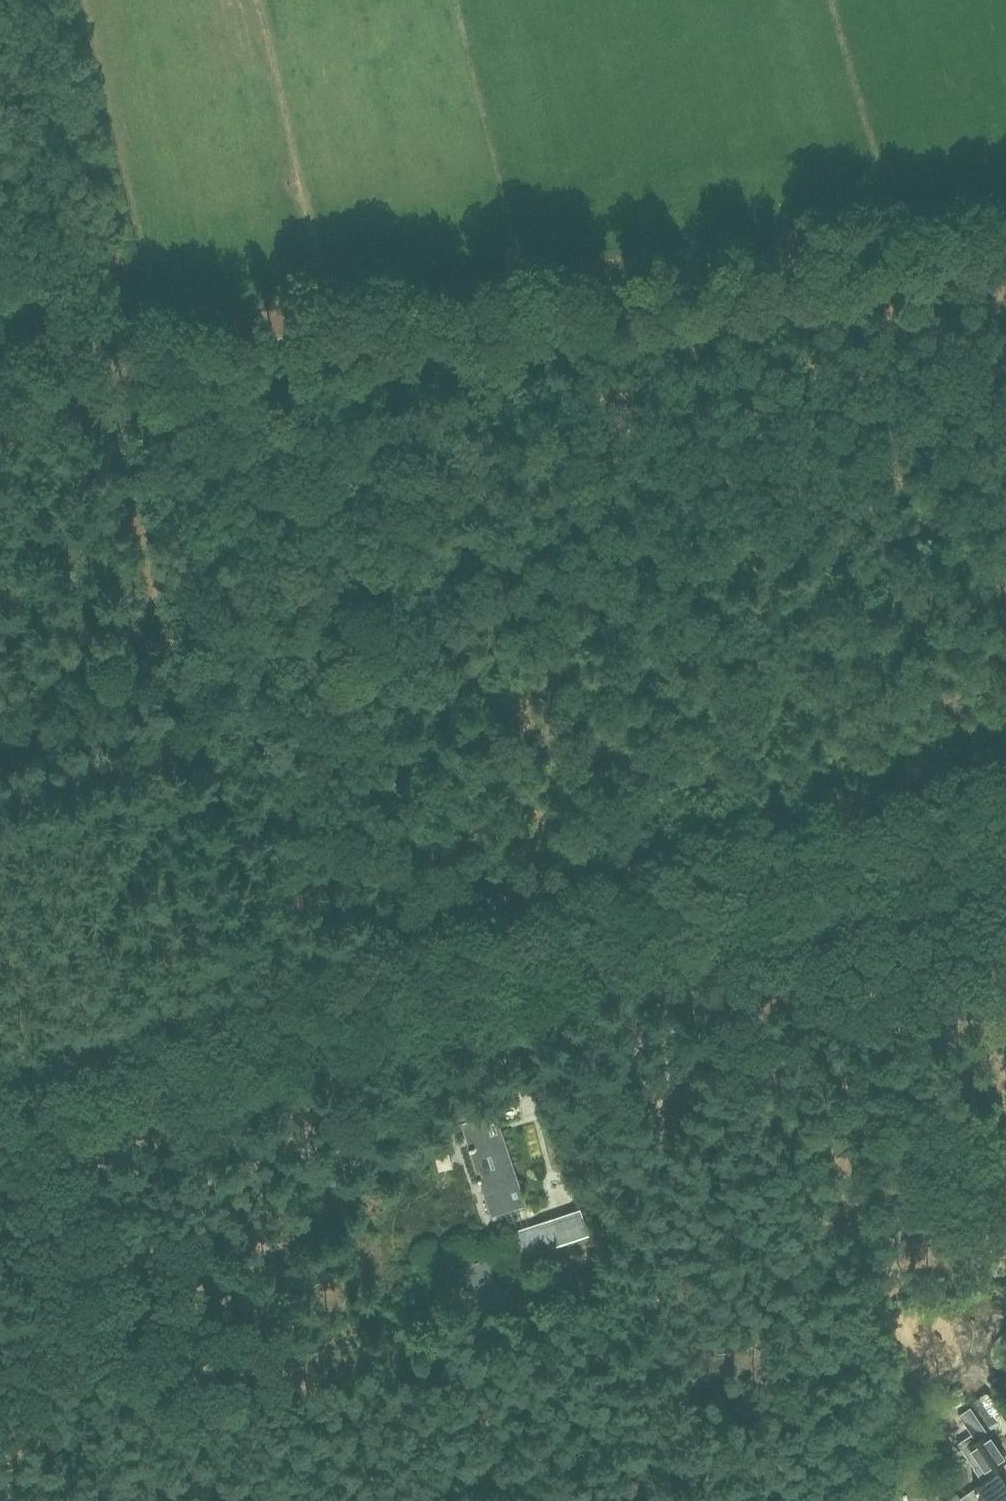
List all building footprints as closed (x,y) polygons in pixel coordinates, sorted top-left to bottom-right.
[(491,1218),(525,1207),(502,1136),(503,1135),(496,1110),(467,1119),(465,1113),(448,1119),(451,1127),(460,1124),(491,1218)] [(590,1234),(581,1207),(503,1234),(512,1260),(590,1234)] [(987,1471),(1005,1458),(1005,1437),(993,1418),(964,1437),(987,1471)] [(975,1489),(973,1487),(960,1496),(963,1500),(1005,1500),(1005,1485),(998,1473),(975,1489)]
